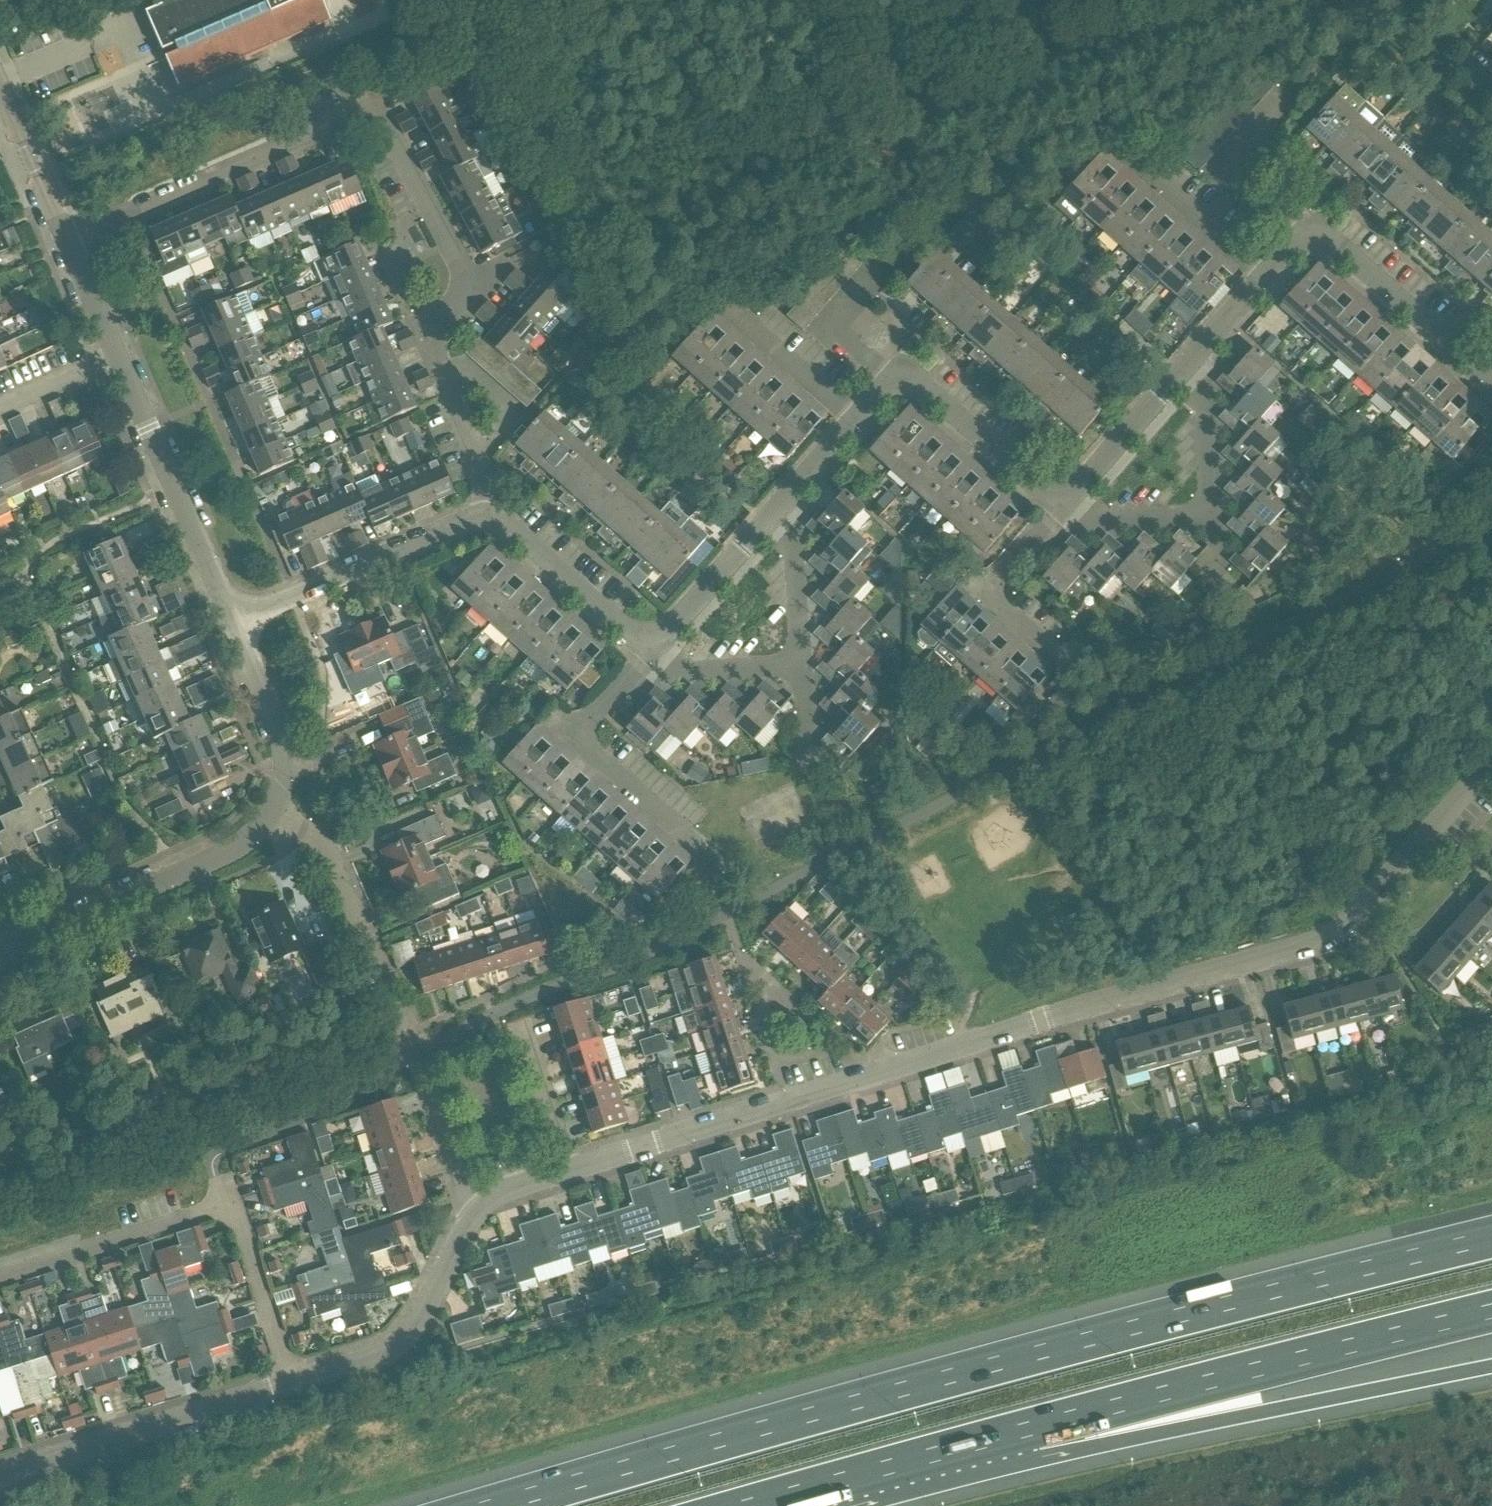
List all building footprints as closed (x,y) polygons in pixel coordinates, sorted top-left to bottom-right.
[(184,85),(332,22),(323,0),(177,0),(147,13),(164,52),(169,49),(172,56),(166,58),(179,88),(184,85)] [(1474,42),(1478,37),(1471,30),(1466,36),(1474,42)] [(1480,44),(1481,45),(1486,39),(1491,44),(1491,31),(1480,44)] [(444,65),(407,80),(414,94),(410,96),(421,115),(453,98),(442,79),(450,75),(444,65)] [(1341,89),(1345,84),(1346,85),(1354,77),(1343,67),(1331,80),(1341,89)] [(1387,78),(1386,79),(1394,86),(1395,85),(1403,75),(1396,69),(1387,78)] [(1346,85),(1345,84),(1341,89),(1305,130),(1306,130),(1298,139),(1304,145),(1312,136),(1325,147),(1365,102),(1346,85)] [(1433,102),(1423,92),(1413,102),(1424,112),(1433,102)] [(431,134),(463,117),(453,98),(421,115),(431,134)] [(1365,102),(1325,147),(1338,158),(1330,168),(1336,173),(1382,120),(1383,118),(1365,102)] [(1449,115),(1437,104),(1429,112),(1441,124),(1449,115)] [(401,127),(413,121),(409,112),(396,119),(401,127)] [(441,153),(473,136),(463,117),(431,134),(441,153)] [(1382,120),(1336,173),(1342,178),(1350,169),(1363,180),(1402,137),(1382,120)] [(413,121),(401,127),(405,134),(417,127),(413,121)] [(452,173),(473,161),(473,162),(484,156),(494,150),(484,132),(474,137),(473,136),(441,153),(451,172),(452,173)] [(1421,154),(1402,137),(1363,180),(1376,192),(1368,201),(1374,207),(1411,164),(1412,165),(1421,154)] [(513,163),(526,156),(522,149),(509,156),(513,163)] [(421,165),(434,158),(429,150),(417,157),(421,165)] [(303,178),(299,170),(293,156),(286,160),(310,214),(330,206),(315,173),(303,178)] [(493,175),(484,156),(473,162),(473,161),(452,173),(451,172),(441,178),(451,197),(493,175)] [(530,164),(526,156),(513,163),(517,171),(530,164)] [(438,166),(434,158),(421,165),(425,172),(438,166)] [(287,185),(276,190),(290,223),(310,214),(286,160),(277,163),(287,185)] [(330,206),(349,197),(362,191),(349,162),(337,168),(335,164),(315,173),(330,206)] [(1124,168),(1119,163),(1112,170),(1117,175),(1124,168)] [(1430,181),(1412,165),(1411,164),(1374,207),(1381,213),(1389,203),(1401,214),(1430,181)] [(1083,213),(1109,183),(1090,166),(1064,196),(1083,213)] [(254,173),(246,177),(270,232),(290,223),(276,190),(264,195),(254,173)] [(1449,198),(1443,193),(1451,184),(1439,174),(1431,182),(1430,181),(1401,214),(1415,226),(1406,235),(1412,240),(1449,198)] [(493,175),(451,197),(461,216),(502,194),(503,193),(493,175)] [(247,202),(236,208),(235,208),(245,229),(244,230),(249,241),(270,232),(246,177),(238,181),(247,202)] [(1143,184),(1138,180),(1131,187),(1136,192),(1143,184)] [(1128,200),(1109,183),(1083,213),(1102,230),(1128,200)] [(524,197),(528,205),(542,198),(537,190),(524,197)] [(472,235),(503,218),(513,213),(502,194),(461,216),(472,235)] [(231,196),(212,205),(226,238),(231,249),(249,241),(244,230),(245,229),(235,208),(236,208),(231,196)] [(1162,201),(1157,197),(1150,204),(1156,209),(1162,201)] [(528,205),(533,213),(546,206),(542,198),(528,205)] [(1469,215),(1449,198),(1412,240),(1419,246),(1427,237),(1439,248),(1469,215)] [(1128,200),(1102,230),(1121,247),(1148,217),(1128,200)] [(212,205),(192,213),(207,246),(226,238),(212,205)] [(192,213),(172,223),(186,255),(186,256),(190,267),(212,257),(207,246),(192,213)] [(1181,218),(1176,214),(1169,221),(1175,226),(1181,218)] [(1488,232),(1469,215),(1439,248),(1452,260),(1444,269),(1450,274),(1488,232)] [(1167,234),(1148,217),(1121,247),(1141,264),(1167,234)] [(503,218),(472,235),(482,255),(514,238),(503,218)] [(356,228),(359,236),(373,230),(369,222),(356,228)] [(186,255),(172,223),(151,232),(164,261),(156,264),(163,279),(190,267),(186,256),(186,255)] [(1188,238),(1194,243),(1200,235),(1195,230),(1188,238)] [(1488,232),(1450,274),(1456,279),(1464,271),(1477,282),(1491,265),(1491,236),(1488,232)] [(1167,234),(1141,264),(1160,281),(1186,251),(1167,234)] [(359,243),(325,258),(314,262),(324,283),(368,263),(359,243)] [(1208,255),(1213,259),(1219,252),(1214,247),(1208,255)] [(927,300),(956,268),(936,251),(899,292),(906,299),(915,289),(927,300)] [(1186,251),(1160,281),(1179,298),(1205,268),(1186,251)] [(1302,268),(1302,269),(1308,274),(1316,265),(1316,260),(1314,260),(1313,260),(1310,260),(1307,262),(1302,268)] [(1089,269),(1080,261),(1071,272),(1079,280),(1089,269)] [(376,283),(368,263),(324,283),(325,282),(334,301),(343,297),(376,283)] [(1227,272),(1232,276),(1239,269),(1233,264),(1227,272)] [(1477,282),(1491,294),(1483,303),(1488,308),(1491,304),(1491,265),(1477,282)] [(256,281),(250,267),(241,271),(247,285),(256,281)] [(975,285),(956,268),(927,300),(940,312),(932,321),(938,326),(975,285)] [(1225,285),(1205,268),(1179,298),(1198,315),(1225,285)] [(516,270),(510,276),(562,323),(564,324),(592,293),(587,280),(580,288),(562,272),(552,284),(543,276),(534,286),(516,270)] [(247,285),(241,271),(232,275),(238,289),(247,285)] [(1339,279),(1333,274),(1327,282),(1332,286),(1339,279)] [(562,323),(510,276),(504,283),(522,299),(514,309),(540,333),(548,339),(562,323)] [(1299,325),(1325,295),(1304,278),(1278,307),(1299,325)] [(287,299),(301,293),(297,283),(283,290),(287,299)] [(376,283),(343,297),(351,317),(385,302),(376,283)] [(1090,283),(1086,287),(1105,303),(1108,300),(1090,283)] [(994,302),(975,285),(938,326),(943,331),(952,322),(966,334),(994,302)] [(201,289),(207,303),(214,299),(208,286),(201,289)] [(207,303),(201,289),(192,293),(198,307),(207,303)] [(1346,299),(1351,303),(1358,296),(1353,291),(1346,299)] [(245,293),(203,311),(212,332),(256,312),(255,311),(253,311),(245,293)] [(305,302),(301,293),(287,299),(291,308),(305,302)] [(1325,295),(1299,325),(1318,342),(1344,312),(1325,295)] [(394,323),(385,302),(351,317),(360,337),(361,337),(382,328),(394,323)] [(487,302),(481,309),(526,349),(540,333),(514,309),(505,318),(487,302)] [(1013,319),(994,302),(966,334),(978,345),(969,354),(976,360),(1013,319)] [(1377,313),(1372,308),(1365,315),(1370,320),(1377,313)] [(526,349),(481,309),(475,316),(493,332),(484,341),(511,365),(526,349)] [(264,332),(256,312),(212,332),(220,351),(253,337),(264,332)] [(1344,312),(1318,342),(1337,359),(1363,329),(1344,312)] [(1032,336),(1013,319),(976,360),(982,366),(991,356),(1004,368),(1032,336)] [(596,343),(597,342),(606,331),(607,330),(606,329),(596,320),(585,333),(589,337),(596,343)] [(304,338),(317,332),(314,323),(300,329),(304,338)] [(732,329),(727,324),(721,331),(726,336),(732,329)] [(1396,329),(1391,325),(1384,332),(1390,337),(1396,329)] [(190,341),(203,336),(199,327),(186,333),(190,341)] [(692,374),(718,344),(698,327),(672,357),(692,374)] [(361,337),(360,337),(349,342),(358,362),(391,348),(387,340),(382,328),(361,337)] [(1382,346),(1363,329),(1337,359),(1356,375),(1382,346)] [(399,344),(412,338),(409,330),(396,336),(399,344)] [(1152,344),(1157,338),(1148,331),(1143,336),(1152,344)] [(317,332),(304,338),(307,347),(321,341),(317,332)] [(1272,335),(1262,346),(1271,354),(1281,342),(1272,335)] [(206,343),(203,336),(190,341),(193,349),(206,343)] [(391,348),(399,344),(396,336),(387,340),(391,348)] [(1032,336),(1004,368),(1016,378),(1007,388),(1014,394),(1051,353),(1032,336)] [(253,337),(220,351),(229,371),(262,357),(253,337)] [(412,338),(399,344),(403,352),(416,347),(412,338)] [(1131,347),(1139,354),(1146,345),(1139,339),(1131,347)] [(751,345),(746,341),(740,348),(745,353),(751,345)] [(1415,346),(1410,341),(1404,349),(1409,354),(1415,346)] [(718,344),(692,374),(711,391),(737,361),(718,344)] [(1401,362),(1382,346),(1356,375),(1375,392),(1401,362)] [(1109,357),(1113,360),(1121,350),(1117,347),(1109,357)] [(391,348),(358,362),(367,382),(399,367),(391,348)] [(1241,402),(1257,383),(1272,366),(1252,348),(1229,376),(1244,391),(1237,399),(1241,402)] [(1299,358),(1301,360),(1307,354),(1304,352),(1299,358)] [(556,375),(570,359),(563,353),(549,368),(556,375)] [(1051,353),(1014,394),(1020,399),(1028,390),(1042,402),(1070,370),(1051,353)] [(271,377),(262,357),(229,371),(237,390),(238,391),(259,382),(259,383),(271,377)] [(771,362),(765,358),(759,365),(764,370),(771,362)] [(1435,363),(1429,358),(1423,366),(1428,370),(1435,363)] [(737,361),(711,391),(730,408),(756,378),(737,361)] [(1401,362),(1375,392),(1394,409),(1421,379),(1401,362)] [(207,381),(220,375),(216,367),(203,372),(207,381)] [(329,374),(326,367),(317,370),(320,378),(328,375),(329,374)] [(408,387),(399,367),(367,382),(375,402),(408,387)] [(417,384),(430,378),(426,370),(413,375),(417,384)] [(1070,370),(1042,402),(1054,413),(1045,423),(1052,429),(1089,387),(1070,370)] [(302,387),(316,381),(312,371),(298,377),(302,387)] [(223,383),(220,375),(207,381),(211,388),(223,383)] [(790,379),(784,375),(778,382),(783,387),(790,379)] [(1454,380),(1448,375),(1438,387),(1443,392),(1454,380)] [(226,395),(235,416),(268,402),(279,397),(271,377),(259,383),(259,382),(238,391),(237,390),(226,395)] [(433,386),(430,378),(417,384),(420,392),(433,386)] [(756,378),(730,408),(749,425),(775,395),(756,378)] [(1421,379),(1394,409),(1414,426),(1440,396),(1421,379)] [(319,390),(316,381),(302,387),(306,396),(319,390)] [(1257,383),(1241,402),(1232,413),(1246,425),(1237,435),(1242,439),(1259,420),(1276,400),(1257,383)] [(408,387),(375,402),(385,423),(417,408),(408,387)] [(1089,387),(1052,429),(1057,434),(1066,424),(1080,436),(1109,404),(1089,387)] [(809,396),(803,391),(797,399),(802,404),(809,396)] [(1335,399),(1327,391),(1321,399),(1329,406),(1335,399)] [(1461,399),(1466,404),(1473,396),(1468,392),(1461,399)] [(652,419),(663,407),(648,394),(637,406),(652,419)] [(335,408),(344,404),(340,395),(331,398),(335,408)] [(794,412),(775,395),(749,425),(768,441),(794,412)] [(1440,396),(1414,426),(1433,443),(1459,413),(1440,396)] [(52,413),(65,407),(61,398),(48,403),(52,413)] [(1345,407),(1336,400),(1330,407),(1338,414),(1345,407)] [(333,420),(330,413),(325,401),(310,407),(315,419),(319,427),(333,420)] [(277,421),(268,402),(235,416),(244,436),(277,421)] [(65,407),(52,413),(57,422),(70,416),(65,407)] [(828,413),(823,408),(816,416),(821,420),(828,413)] [(1487,409),(1480,416),(1486,421),(1491,414),(1491,413),(1487,409)] [(794,412),(768,441),(788,459),(814,430),(794,412)] [(528,472),(565,430),(545,413),(516,445),(529,457),(521,467),(528,472)] [(1366,421),(1357,413),(1347,424),(1357,433),(1366,421)] [(1459,413),(1433,443),(1462,468),(1480,447),(1471,439),(1479,430),(1459,413)] [(22,415),(9,421),(13,431),(26,425),(22,415)] [(400,423),(406,436),(414,433),(408,419),(400,423)] [(931,423),(926,419),(919,426),(925,431),(931,423)] [(68,430),(84,466),(105,457),(88,420),(68,430)] [(337,429),(333,420),(319,427),(322,435),(337,429)] [(1259,420),(1242,439),(1234,449),(1248,461),(1240,471),(1244,474),(1261,456),(1278,437),(1259,420)] [(277,421),(244,436),(252,456),(293,438),(293,437),(285,441),(277,421)] [(890,468),(916,439),(897,422),(871,451),(890,468)] [(406,436),(400,423),(391,426),(397,440),(406,436)] [(26,425),(13,431),(17,440),(30,434),(26,425)] [(84,466),(68,430),(48,439),(64,475),(84,466)] [(565,430),(528,472),(534,478),(542,469),(555,480),(584,447),(565,430)] [(950,440),(945,435),(938,443),(944,447),(950,440)] [(364,453),(373,449),(368,436),(359,440),(364,453)] [(293,438),(252,456),(261,476),(294,462),(289,450),(297,447),(293,438)] [(64,475),(48,439),(28,448),(45,484),(64,475)] [(935,456),(916,439),(890,468),(909,485),(935,456)] [(359,440),(350,444),(355,457),(364,453),(359,440)] [(1386,457),(1394,447),(1388,442),(1380,452),(1386,457)] [(584,447),(555,480),(567,491),(559,499),(566,506),(603,464),(584,447)] [(45,484),(28,448),(9,456),(25,493),(45,484)] [(969,457),(964,452),(958,460),(963,464),(969,457)] [(9,456),(0,460),(0,490),(5,502),(6,501),(25,493),(9,456)] [(935,456),(909,485),(928,502),(955,472),(935,456)] [(1261,456),(1244,474),(1236,484),(1251,497),(1242,506),(1247,510),(1264,492),(1281,473),(1261,456)] [(421,469),(436,502),(454,494),(440,461),(421,469)] [(603,464),(566,506),(572,511),(580,501),(594,513),(622,480),(603,464)] [(436,502),(421,469),(402,478),(417,510),(436,502)] [(989,474),(983,469),(977,477),(982,481),(989,474)] [(736,476),(728,470),(720,480),(728,486),(736,476)] [(291,483),(286,472),(280,475),(284,486),(291,483)] [(937,521),(942,514),(948,519),(974,489),(955,472),(928,502),(923,508),(937,521)] [(361,496),(356,484),(351,473),(331,481),(337,493),(351,526),(370,518),(371,518),(361,496)] [(284,486),(280,475),(274,477),(278,488),(284,486)] [(377,475),(356,484),(361,496),(371,518),(370,518),(374,529),(396,519),(382,487),(377,475)] [(1317,485),(1315,483),(1307,477),(1298,487),(1318,505),(1317,485)] [(417,510),(402,478),(382,487),(396,519),(417,510)] [(622,480),(594,513),(606,524),(597,533),(604,539),(641,497),(622,480)] [(1423,490),(1422,490),(1433,500),(1433,499),(1442,490),(1437,485),(1427,485),(1423,490)] [(1008,490),(1002,486),(996,493),(1001,498),(1008,490)] [(993,506),(974,489),(948,519),(967,536),(993,506)] [(5,502),(0,490),(0,518),(11,512),(6,501),(5,502)] [(1264,492),(1247,510),(1240,519),(1254,531),(1245,542),(1250,547),(1267,527),(1283,508),(1264,492)] [(337,493),(317,502),(332,535),(351,526),(337,493)] [(831,547),(846,529),(863,509),(844,493),(818,522),(833,535),(826,543),(831,547)] [(1306,495),(1299,503),(1306,509),(1312,501),(1306,495)] [(90,510),(84,497),(76,500),(81,514),(82,516),(87,514),(91,512),(90,510)] [(660,514),(641,497),(604,539),(610,544),(618,535),(632,547),(660,514)] [(291,553),(312,544),(297,510),(296,510),(292,500),(286,502),(284,507),(288,514),(276,519),(269,523),(278,545),(286,541),(291,553)] [(332,535),(317,502),(297,510),(312,544),(315,551),(321,565),(328,562),(319,540),(332,535)] [(1027,507),(1022,503),(1015,510),(1020,515),(1027,507)] [(1012,523),(993,506),(967,536),(986,553),(1012,523)] [(680,531),(660,514),(632,547),(644,557),(636,567),(642,573),(680,531)] [(1267,527),(1250,547),(1242,556),(1257,569),(1248,579),(1253,583),(1287,544),(1267,527)] [(846,529),(831,547),(821,558),(836,570),(828,579),(833,584),(849,564),(865,546),(846,529)] [(23,534),(25,539),(33,535),(30,530),(23,534)] [(362,531),(355,534),(361,548),(368,545),(362,531)] [(680,531),(642,573),(649,579),(657,569),(670,581),(699,548),(680,531)] [(361,548),(355,534),(345,538),(352,552),(361,548)] [(95,576),(131,560),(122,539),(85,555),(95,576)] [(156,540),(147,543),(153,556),(162,552),(156,540)] [(153,556),(147,543),(138,547),(144,560),(153,556)] [(1176,543),(1167,553),(1168,553),(1150,573),(1150,574),(1171,591),(1204,552),(1200,548),(1192,557),(1176,543)] [(1140,546),(1132,556),(1115,575),(1115,576),(1135,592),(1150,574),(1150,573),(1168,553),(1167,553),(1163,549),(1155,558),(1140,546)] [(1104,547),(1096,557),(1097,557),(1079,577),(1090,586),(1100,595),(1115,576),(1115,575),(1132,556),(1127,551),(1119,561),(1104,547)] [(1097,557),(1096,557),(1091,552),(1083,562),(1069,549),(1044,580),(1073,605),(1090,586),(1079,577),(1097,557)] [(308,571),(321,565),(315,551),(302,557),(308,571)] [(1321,561),(1314,554),(1307,562),(1314,569),(1321,561)] [(512,561),(507,557),(500,564),(506,569),(512,561)] [(140,579),(131,560),(95,576),(103,595),(140,579)] [(497,576),(478,560),(452,589),(471,606),(497,576)] [(849,564),(833,584),(824,594),(838,606),(830,615),(835,619),(852,600),(868,581),(849,564)] [(944,596),(954,585),(936,569),(926,581),(944,596)] [(921,572),(909,573),(909,596),(927,596),(933,588),(925,582),(922,586),(921,572)] [(531,578),(526,573),(519,581),(525,585),(531,578)] [(516,593),(497,576),(471,606),(490,623),(516,593)] [(140,579),(103,595),(112,615),(148,599),(140,579)] [(165,583),(170,596),(179,592),(174,580),(165,583)] [(170,596),(165,583),(156,587),(161,600),(170,596)] [(43,587),(47,596),(54,592),(51,584),(43,587)] [(551,595),(545,590),(539,598),(544,602),(551,595)] [(1211,590),(1205,597),(1220,610),(1226,603),(1211,590)] [(516,593),(490,623),(509,640),(535,610),(516,593)] [(1228,607),(1233,618),(1256,607),(1251,596),(1228,607)] [(157,619),(148,599),(112,615),(120,634),(121,635),(147,623),(157,619)] [(977,603),(972,599),(965,606),(971,611),(977,603)] [(852,600),(835,619),(826,630),(840,642),(833,650),(838,654),(854,636),(871,617),(852,600)] [(941,644),(963,619),(943,602),(922,626),(924,628),(921,632),(921,639),(928,646),(936,645),(939,642),(941,644)] [(564,607),(558,614),(563,619),(570,611),(564,607)] [(554,627),(535,610),(509,640),(529,657),(554,627)] [(74,621),(70,612),(56,618),(60,628),(74,621)] [(900,627),(887,616),(879,624),(900,643),(900,627)] [(996,620),(991,616),(985,623),(990,628),(996,620)] [(1198,616),(1191,624),(1201,632),(1208,624),(1198,616)] [(384,618),(362,627),(378,665),(390,660),(395,673),(417,663),(405,636),(394,641),(384,618)] [(1166,643),(1177,631),(1162,618),(1151,630),(1166,643)] [(963,619),(941,644),(934,651),(953,668),(960,660),(982,636),(963,619)] [(119,658),(155,642),(147,623),(121,635),(120,634),(110,638),(119,658)] [(177,632),(173,623),(160,629),(164,638),(177,632)] [(584,624),(577,631),(582,636),(589,628),(584,624)] [(1190,641),(1192,642),(1198,635),(1189,627),(1187,625),(1180,633),(1183,635),(1190,641)] [(378,665),(362,627),(340,637),(350,659),(338,664),(350,692),(373,683),(367,670),(378,665)] [(554,627),(529,657),(548,673),(574,643),(554,627)] [(1016,637),(1010,632),(1004,640),(1009,645),(1016,637)] [(17,634),(4,640),(8,650),(21,644),(17,634)] [(854,636),(838,654),(829,664),(844,677),(836,686),(840,691),(858,671),(874,653),(854,636)] [(1001,653),(982,636),(960,660),(979,677),(1001,653)] [(1138,669),(1139,668),(1156,649),(1142,637),(1129,651),(1131,653),(1126,658),(1138,669)] [(608,645),(603,640),(596,648),(602,652),(608,645)] [(160,652),(155,642),(119,658),(109,663),(118,683),(128,678),(186,653),(182,643),(169,649),(169,648),(160,652)] [(593,661),(574,643),(548,673),(567,690),(577,679),(589,690),(603,675),(590,664),(593,661)] [(1028,661),(1035,654),(1029,649),(1023,657),(1028,661)] [(190,662),(186,653),(128,678),(137,698),(173,682),(168,671),(177,667),(190,662)] [(1020,670),(1001,653),(979,677),(999,694),(1020,670)] [(892,654),(884,663),(900,677),(901,660),(892,654)] [(1054,671),(1049,666),(1042,674),(1047,678),(1054,671)] [(1020,670),(999,694),(992,702),(1022,729),(1043,706),(1031,695),(1039,686),(1020,670)] [(39,685),(51,680),(47,671),(35,676),(39,685)] [(475,680),(465,671),(457,680),(466,689),(475,680)] [(858,671),(840,691),(833,700),(847,712),(838,722),(843,727),(860,708),(877,689),(858,671)] [(919,693),(928,681),(916,672),(907,683),(919,693)] [(182,702),(173,682),(137,698),(137,699),(146,718),(182,702)] [(199,683),(187,689),(191,698),(204,692),(199,683)] [(426,696),(430,703),(442,698),(439,691),(426,696)] [(0,692),(0,723),(12,718),(11,716),(0,692)] [(191,698),(195,707),(208,702),(204,692),(191,698)] [(756,741),(777,716),(790,727),(793,721),(793,707),(789,704),(790,703),(785,698),(777,707),(762,694),(753,705),(735,723),(735,724),(756,741)] [(727,695),(717,707),(718,707),(700,725),(719,742),(735,724),(735,723),(753,705),(747,700),(741,707),(727,695)] [(391,697),(363,709),(368,720),(396,708),(391,697)] [(690,698),(682,708),(683,708),(664,727),(672,734),(683,744),(700,725),(718,707),(717,707),(712,702),(704,711),(690,698)] [(109,709),(105,700),(96,703),(100,713),(109,709)] [(683,708),(682,708),(677,703),(668,713),(653,700),(627,729),(655,753),(672,734),(664,727),(683,708)] [(190,721),(182,702),(146,718),(155,739),(167,733),(191,723),(191,722),(190,721)] [(228,717),(223,707),(210,713),(215,723),(228,717)] [(860,708),(843,727),(834,736),(850,750),(842,759),(847,764),(880,726),(876,722),(860,708)] [(11,716),(12,718),(0,723),(0,750),(34,735),(23,710),(11,716)] [(384,769),(422,752),(416,740),(429,735),(419,713),(391,726),(396,737),(374,747),(384,769)] [(926,732),(932,726),(918,714),(913,721),(926,732)] [(876,722),(880,726),(886,731),(891,724),(882,716),(876,722)] [(191,722),(191,723),(167,733),(175,753),(211,738),(201,717),(191,722)] [(523,720),(518,717),(512,724),(517,728),(523,720)] [(108,736),(120,731),(116,721),(104,726),(108,736)] [(87,725),(86,725),(74,730),(78,741),(90,735),(91,735),(89,729),(87,725)] [(481,734),(487,739),(495,731),(489,725),(481,734)] [(237,738),(232,728),(220,734),(224,743),(237,738)] [(34,735),(0,750),(0,753),(9,774),(44,758),(34,735)] [(559,741),(554,736),(547,743),(553,748),(559,741)] [(211,738),(175,753),(184,773),(219,757),(211,738)] [(523,781),(545,757),(525,739),(504,763),(523,781)] [(491,741),(483,751),(494,760),(502,750),(491,741)] [(193,793),(228,777),(224,767),(245,757),(241,748),(219,757),(184,773),(193,793)] [(930,758),(937,763),(944,754),(938,749),(930,758)] [(102,761),(98,751),(85,756),(89,766),(102,761)] [(427,763),(422,752),(384,769),(393,790),(415,780),(420,792),(457,776),(448,754),(427,763)] [(578,757),(573,753),(566,760),(572,765),(578,757)] [(564,773),(545,757),(523,781),(542,798),(564,773)] [(44,758),(9,774),(20,798),(43,787),(55,781),(44,758)] [(920,761),(910,773),(920,780),(929,769),(920,761)] [(750,762),(741,764),(741,765),(743,776),(752,774),(750,762)] [(707,774),(708,772),(694,764),(686,776),(700,785),(701,784),(707,774)] [(736,775),(735,767),(726,769),(728,777),(736,775)] [(102,768),(83,777),(93,799),(112,791),(102,768)] [(597,774),(592,770),(586,777),(591,782),(597,774)] [(564,773),(542,798),(561,815),(583,790),(564,773)] [(876,800),(893,791),(886,779),(869,788),(876,800)] [(25,808),(13,814),(18,826),(30,821),(34,834),(36,833),(47,827),(58,850),(81,839),(65,804),(53,809),(43,787),(20,798),(25,808)] [(617,791),(611,787),(605,794),(610,799),(617,791)] [(583,790),(561,815),(581,832),(602,807),(583,790)] [(157,809),(162,821),(198,805),(193,793),(157,809)] [(636,808),(630,803),(624,811),(629,816),(636,808)] [(621,824),(602,807),(581,832),(600,848),(621,824)] [(0,835),(0,849),(5,860),(41,844),(52,869),(64,863),(58,850),(47,827),(36,833),(34,834),(30,821),(18,826),(13,814),(1,819),(6,832),(0,835)] [(391,874),(429,857),(424,846),(445,837),(436,815),(399,831),(404,842),(381,852),(391,874)] [(655,825),(649,820),(643,828),(648,832),(655,825)] [(621,824),(600,848),(619,865),(640,841),(621,824)] [(538,839),(533,834),(527,841),(532,846),(538,839)] [(674,842),(669,837),(662,845),(667,849),(674,842)] [(640,841),(619,865),(638,882),(659,858),(640,841)] [(10,871),(5,860),(0,849),(0,875),(10,871)] [(693,859),(688,854),(681,862),(686,866),(693,859)] [(434,870),(429,857),(391,874),(401,896),(423,887),(428,898),(456,886),(446,864),(434,870)] [(679,875),(659,858),(638,882),(658,900),(679,875)] [(526,896),(537,892),(530,877),(521,880),(526,896)] [(509,878),(501,882),(506,894),(514,890),(509,878)] [(506,894),(501,882),(493,885),(498,897),(506,894)] [(825,899),(834,890),(828,884),(819,893),(825,899)] [(1489,885),(1474,902),(1491,918),(1491,887),(1489,885)] [(834,890),(825,899),(832,905),(840,895),(834,890)] [(463,904),(468,916),(476,912),(471,901),(463,904)] [(1459,920),(1485,943),(1491,935),(1491,918),(1474,902),(1459,920)] [(260,912),(248,917),(251,924),(253,923),(271,962),(303,947),(283,904),(261,913),(260,912)] [(468,916),(463,904),(455,907),(460,919),(468,916)] [(779,950),(803,923),(787,908),(762,935),(779,950)] [(857,928),(866,919),(860,913),(851,922),(857,928)] [(431,918),(423,921),(428,933),(436,930),(431,918)] [(866,919),(857,928),(863,934),(872,924),(866,919)] [(517,927),(528,961),(549,955),(538,920),(517,927)] [(1485,943),(1459,920),(1444,937),(1470,960),(1485,943)] [(428,933),(423,921),(415,925),(420,937),(428,933)] [(803,923),(779,950),(795,965),(819,938),(803,923)] [(528,961),(517,927),(496,933),(507,968),(528,961)] [(198,985),(224,973),(238,1003),(263,992),(251,966),(238,972),(219,929),(181,946),(198,985)] [(496,933),(476,940),(487,975),(507,968),(496,933)] [(1444,937),(1429,954),(1455,977),(1470,960),(1444,937)] [(819,938),(795,965),(811,979),(835,952),(819,938)] [(476,940),(455,947),(466,981),(487,975),(476,940)] [(843,943),(835,952),(811,979),(826,993),(826,994),(843,976),(860,958),(843,943)] [(887,960),(896,950),(889,944),(881,954),(887,960)] [(343,977),(328,945),(306,955),(328,1004),(350,994),(355,1004),(364,1000),(353,972),(343,977)] [(466,981),(455,947),(434,953),(446,988),(466,981)] [(896,950),(887,960),(893,965),(902,956),(896,950)] [(446,988),(434,953),(413,960),(424,995),(446,988)] [(1455,977),(1429,954),(1414,971),(1440,994),(1455,977)] [(714,958),(680,969),(669,973),(675,994),(686,990),(721,979),(714,958)] [(156,998),(160,996),(146,966),(95,989),(101,1003),(98,1005),(113,1038),(148,1023),(151,1031),(168,1024),(156,998)] [(892,986),(909,1002),(921,989),(904,973),(892,986)] [(1394,975),(1372,981),(1382,1015),(1404,1009),(1394,975)] [(826,994),(826,993),(818,1002),(834,1017),(859,990),(843,976),(826,994)] [(728,1000),(721,979),(686,990),(693,1011),(728,1000)] [(1382,1015),(1372,981),(1350,988),(1360,1021),(1382,1015)] [(656,1000),(653,992),(651,986),(639,990),(644,1004),(656,1000)] [(1350,988),(1328,994),(1338,1027),(1360,1021),(1350,988)] [(859,990),(834,1017),(850,1032),(875,1005),(859,990)] [(1328,994),(1306,1000),(1316,1033),(1338,1027),(1328,994)] [(262,1019),(273,1014),(264,996),(253,1001),(262,1019)] [(560,1031),(595,1019),(588,998),(554,1009),(560,1031)] [(625,1010),(638,1006),(635,998),(623,1002),(625,1010)] [(658,1008),(656,1000),(644,1004),(646,1012),(658,1008)] [(728,1000),(693,1011),(682,1015),(688,1035),(699,1032),(734,1021),(728,1000)] [(1316,1033),(1306,1000),(1282,1006),(1288,1026),(1276,1030),(1283,1054),(1295,1051),(1292,1040),(1316,1033)] [(1200,1003),(1203,1014),(1211,1012),(1208,1001),(1200,1003)] [(1203,1014),(1200,1003),(1191,1006),(1194,1016),(1203,1014)] [(55,1050),(74,1041),(57,1005),(9,1027),(19,1049),(16,1051),(28,1079),(47,1070),(49,1076),(64,1069),(55,1050)] [(875,1005),(850,1032),(867,1047),(891,1020),(875,1005)] [(638,1006),(625,1010),(628,1018),(640,1014),(638,1006)] [(1226,1013),(1235,1047),(1258,1041),(1261,1052),(1273,1049),(1266,1023),(1254,1027),(1248,1007),(1226,1013)] [(1164,1013),(1156,1015),(1159,1026),(1167,1024),(1164,1013)] [(1235,1047),(1226,1013),(1204,1020),(1213,1053),(1235,1047)] [(1159,1026),(1156,1015),(1147,1018),(1150,1029),(1159,1026)] [(595,1019),(560,1031),(567,1051),(602,1040),(595,1019)] [(1213,1053),(1204,1020),(1182,1026),(1191,1059),(1213,1053)] [(734,1021),(699,1032),(706,1052),(740,1041),(734,1021)] [(1191,1059),(1182,1026),(1160,1032),(1169,1065),(1191,1059)] [(1160,1032),(1138,1038),(1147,1071),(1169,1065),(1160,1032)] [(654,1046),(666,1042),(664,1034),(651,1038),(654,1046)] [(654,1046),(651,1038),(640,1041),(642,1050),(654,1046)] [(1147,1071),(1138,1038),(1115,1044),(1121,1063),(1109,1067),(1115,1092),(1128,1088),(1125,1077),(1147,1071)] [(608,1061),(602,1040),(567,1051),(573,1072),(608,1061)] [(1054,1046),(1068,1090),(1085,1084),(1088,1094),(1108,1087),(1096,1049),(1077,1055),(1073,1040),(1054,1046)] [(740,1041),(706,1052),(712,1073),(747,1062),(740,1041)] [(666,1042),(654,1046),(656,1054),(669,1050),(666,1042)] [(656,1054),(654,1046),(642,1050),(645,1057),(656,1054)] [(1021,1067),(1020,1067),(1034,1111),(1053,1105),(1050,1096),(1068,1090),(1054,1046),(1035,1052),(1039,1067),(1022,1072),(1021,1067)] [(608,1061),(573,1072),(580,1092),(615,1081),(608,1061)] [(1291,1061),(1284,1063),(1287,1075),(1294,1073),(1291,1061)] [(754,1083),(747,1062),(712,1073),(719,1094),(754,1083)] [(23,1116),(0,1067),(0,1113),(5,1124),(23,1116)] [(1034,1111),(1020,1067),(1001,1073),(1006,1088),(988,1093),(1000,1132),(1019,1126),(1016,1116),(1034,1111)] [(664,1088),(661,1080),(657,1068),(645,1072),(652,1092),(664,1088)] [(1404,1068),(1396,1071),(1399,1082),(1407,1079),(1404,1068)] [(1399,1082),(1396,1071),(1387,1073),(1386,1070),(1373,1074),(1376,1087),(1399,1082)] [(670,1086),(682,1082),(679,1074),(667,1078),(670,1086)] [(1351,1083),(1354,1094),(1363,1091),(1360,1080),(1351,1083)] [(615,1081),(580,1092),(586,1113),(621,1102),(615,1081)] [(684,1090),(682,1082),(670,1086),(672,1094),(676,1108),(693,1102),(688,1089),(684,1090)] [(1354,1094),(1351,1083),(1343,1085),(1345,1096),(1354,1094)] [(1005,1148),(1000,1132),(988,1093),(970,1099),(966,1084),(947,1090),(961,1134),(969,1159),(1005,1148)] [(664,1088),(652,1092),(654,1100),(650,1101),(654,1115),(671,1109),(664,1088)] [(961,1134),(947,1090),(928,1096),(933,1111),(915,1116),(927,1155),(946,1149),(943,1140),(961,1134)] [(1306,1108),(1303,1099),(1295,1101),(1297,1110),(1306,1108)] [(366,1133),(401,1122),(394,1100),(359,1111),(366,1133)] [(621,1102),(586,1113),(593,1134),(628,1123),(621,1102)] [(927,1155),(915,1116),(897,1122),(893,1108),(874,1114),(888,1158),(905,1152),(908,1161),(927,1155)] [(1251,1112),(1254,1121),(1268,1118),(1266,1108),(1251,1112)] [(888,1158),(874,1114),(873,1114),(875,1119),(858,1125),(853,1110),(834,1116),(848,1160),(866,1154),(869,1164),(888,1158)] [(1234,1114),(1237,1127),(1250,1124),(1246,1111),(1234,1114)] [(848,1160),(834,1116),(815,1122),(820,1137),(802,1142),(814,1181),(833,1175),(830,1166),(848,1160)] [(331,1144),(328,1136),(324,1122),(312,1126),(316,1140),(319,1148),(331,1144)] [(407,1142),(401,1122),(366,1133),(372,1153),(407,1142)] [(1187,1126),(1190,1138),(1201,1135),(1197,1123),(1187,1126)] [(1168,1149),(1171,1149),(1190,1143),(1186,1128),(1164,1134),(1168,1149)] [(776,1150),(759,1156),(771,1195),(790,1189),(787,1179),(805,1174),(791,1130),(772,1136),(776,1150)] [(262,1193),(321,1174),(319,1169),(308,1133),(286,1140),(292,1160),(262,1170),(265,1180),(258,1182),(262,1193)] [(414,1163),(407,1142),(372,1153),(379,1174),(414,1163)] [(334,1152),(331,1144),(319,1148),(321,1156),(334,1152)] [(736,1147),(718,1153),(731,1197),(749,1191),(752,1201),(771,1195),(759,1156),(741,1162),(736,1147)] [(1096,1150),(1087,1152),(1091,1165),(1100,1163),(1096,1150)] [(1091,1165),(1087,1152),(1080,1154),(1083,1167),(1091,1165)] [(703,1174),(685,1179),(700,1227),(701,1227),(698,1218),(716,1212),(713,1203),(731,1197),(718,1153),(699,1159),(703,1174)] [(414,1163),(379,1174),(385,1195),(420,1183),(414,1163)] [(241,1177),(250,1174),(246,1164),(238,1166),(241,1177)] [(275,1212),(285,1209),(288,1219),(308,1213),(305,1203),(306,1202),(312,1222),(306,1224),(311,1237),(338,1228),(333,1211),(329,1199),(326,1191),(324,1183),(321,1174),(262,1193),(265,1205),(272,1203),(275,1212)] [(1032,1174),(1015,1179),(1019,1191),(1035,1187),(1032,1174)] [(326,1191),(338,1187),(336,1179),(324,1183),(326,1191)] [(700,1227),(685,1179),(688,1189),(671,1194),(666,1180),(647,1186),(661,1230),(678,1224),(681,1233),(700,1227)] [(1019,1191),(1015,1179),(1000,1183),(1003,1196),(1019,1191)] [(420,1183),(385,1195),(392,1216),(427,1205),(420,1183)] [(633,1206),(615,1212),(627,1250),(646,1244),(643,1235),(661,1230),(647,1186),(628,1192),(633,1206)] [(341,1195),(338,1187),(326,1191),(329,1199),(341,1195)] [(940,1194),(943,1206),(959,1202),(956,1190),(940,1194)] [(943,1206),(940,1194),(932,1196),(935,1209),(943,1206)] [(913,1199),(903,1202),(907,1217),(928,1211),(923,1196),(913,1199)] [(890,1218),(904,1214),(900,1200),(886,1204),(890,1218)] [(607,1247),(610,1256),(627,1250),(615,1212),(597,1217),(593,1203),(574,1209),(587,1253),(607,1247)] [(537,1220),(551,1264),(570,1258),(573,1268),(590,1262),(587,1253),(574,1209),(573,1209),(578,1224),(561,1229),(556,1214),(537,1220)] [(882,1211),(869,1214),(866,1215),(869,1227),(885,1223),(882,1211)] [(869,1227),(866,1215),(850,1220),(854,1232),(869,1227)] [(354,1219),(342,1223),(345,1231),(357,1227),(354,1219)] [(537,1279),(535,1270),(551,1264),(537,1220),(518,1226),(523,1241),(506,1246),(505,1246),(519,1290),(518,1285),(537,1279)] [(400,1221),(342,1240),(341,1240),(355,1282),(359,1295),(386,1286),(381,1273),(376,1274),(369,1255),(400,1245),(397,1236),(404,1234),(400,1221)] [(258,1228),(261,1239),(272,1236),(268,1225),(258,1228)] [(168,1296),(189,1289),(183,1270),(204,1263),(200,1253),(207,1251),(200,1227),(176,1235),(179,1247),(154,1255),(159,1268),(168,1296)] [(338,1228),(311,1237),(315,1250),(321,1248),(327,1268),(296,1278),(299,1287),(292,1289),(296,1301),(355,1282),(341,1240),(342,1240),(338,1228)] [(823,1228),(808,1233),(811,1244),(827,1239),(823,1228)] [(784,1238),(788,1250),(800,1247),(797,1235),(784,1238)] [(788,1250),(784,1238),(772,1242),(776,1254),(788,1250)] [(147,1302),(127,1309),(133,1330),(175,1317),(168,1296),(159,1268),(154,1255),(151,1244),(138,1248),(146,1273),(148,1272),(150,1279),(140,1282),(147,1302)] [(519,1290),(505,1246),(486,1252),(491,1267),(470,1273),(475,1289),(478,1288),(485,1311),(504,1305),(501,1296),(519,1290)] [(737,1264),(733,1252),(728,1254),(731,1265),(737,1264)] [(410,1253),(402,1256),(405,1266),(414,1263),(410,1253)] [(111,1259),(114,1268),(124,1264),(121,1256),(111,1259)] [(710,1259),(714,1271),(726,1268),(723,1256),(710,1259)] [(114,1268),(111,1259),(101,1262),(104,1271),(114,1268)] [(714,1271),(710,1259),(698,1263),(702,1275),(714,1271)] [(269,1264),(272,1274),(280,1271),(277,1261),(269,1264)] [(232,1276),(240,1273),(237,1263),(228,1266),(232,1276)] [(240,1273),(232,1276),(235,1286),(243,1284),(240,1273)] [(652,1273),(638,1277),(640,1285),(654,1281),(655,1281),(652,1273)] [(655,1281),(654,1281),(640,1285),(638,1286),(642,1298),(659,1294),(655,1281)] [(39,1282),(29,1285),(31,1294),(42,1291),(39,1282)] [(359,1295),(355,1282),(296,1301),(299,1312),(306,1310),(309,1320),(340,1310),(347,1331),(369,1324),(363,1308),(390,1299),(386,1286),(359,1295)] [(31,1294),(29,1285),(19,1289),(21,1297),(31,1294)] [(638,1286),(631,1288),(635,1300),(642,1298),(638,1286)] [(189,1289),(168,1296),(175,1317),(181,1337),(230,1322),(226,1310),(219,1312),(216,1303),(196,1309),(189,1289)] [(603,1291),(606,1300),(612,1298),(609,1289),(603,1291)] [(133,1330),(127,1309),(107,1315),(100,1295),(91,1298),(89,1291),(77,1294),(92,1343),(133,1330)] [(589,1307),(605,1303),(601,1291),(586,1296),(589,1307)] [(92,1343),(77,1294),(65,1298),(68,1305),(58,1308),(64,1329),(44,1335),(51,1356),(92,1343)] [(562,1302),(566,1314),(578,1311),(575,1298),(562,1302)] [(566,1314),(562,1302),(550,1305),(554,1317),(566,1314)] [(44,1335),(24,1341),(18,1321),(8,1324),(6,1317),(0,1319),(0,1338),(10,1369),(51,1356),(44,1335)] [(181,1337),(175,1317),(133,1330),(140,1351),(160,1345),(167,1365),(176,1362),(178,1369),(189,1366),(190,1365),(181,1337)] [(485,1338),(479,1317),(450,1326),(456,1347),(485,1338)] [(230,1322),(181,1337),(190,1365),(190,1366),(191,1366),(195,1379),(215,1372),(209,1352),(230,1345),(227,1336),(235,1333),(232,1321),(230,1322)] [(140,1351),(133,1330),(92,1343),(108,1392),(119,1388),(117,1381),(127,1378),(120,1357),(140,1351)] [(295,1347),(303,1344),(300,1334),(292,1337),(295,1347)] [(0,1338),(0,1373),(10,1369),(0,1338)] [(108,1392),(92,1343),(51,1356),(58,1377),(78,1371),(84,1392),(94,1389),(96,1395),(108,1392)] [(258,1359),(266,1356),(263,1346),(254,1349),(258,1359)] [(25,1418),(38,1414),(36,1407),(45,1404),(39,1383),(58,1377),(51,1356),(10,1369),(21,1405),(25,1418)] [(0,1373),(0,1407),(3,1417),(12,1414),(15,1422),(25,1418),(21,1405),(10,1369),(0,1373)] [(163,1389),(153,1392),(156,1401),(166,1397),(163,1389)] [(156,1401),(153,1392),(143,1396),(146,1404),(156,1401)] [(72,1418),(75,1427),(75,1429),(86,1426),(82,1414),(72,1418)] [(75,1427),(72,1418),(61,1421),(64,1430),(75,1427)]
